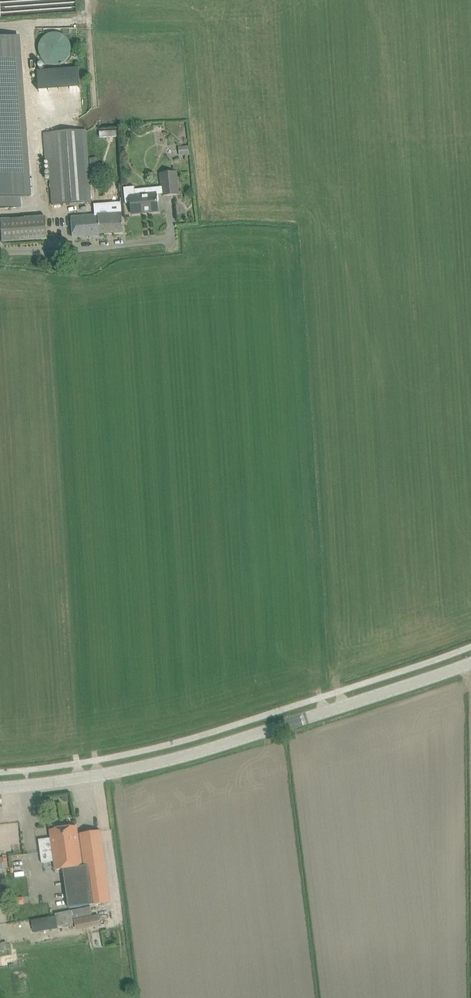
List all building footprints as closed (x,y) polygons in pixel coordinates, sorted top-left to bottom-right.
[(76,12),(76,0),(0,0),(0,18),(76,12)] [(51,64),(57,65),(61,64),(65,62),(68,58),(71,54),(72,50),(71,44),(68,38),(63,35),(57,33),(51,33),(46,35),(42,40),(39,45),(39,51),(41,57),(45,62),(51,64)] [(22,207),(21,198),(30,197),(19,36),(0,38),(0,209),(22,207)] [(46,160),(49,159),(88,156),(86,129),(44,132),(46,160)] [(88,156),(49,159),(52,205),(91,203),(88,156)] [(98,169),(98,157),(90,157),(90,169),(98,169)] [(160,174),(162,193),(163,196),(179,194),(176,172),(160,174)] [(135,195),(135,190),(134,187),(124,188),(125,204),(131,203),(132,214),(158,212),(157,202),(159,201),(158,196),(157,197),(156,193),(147,194),(148,197),(143,197),(143,195),(135,195)] [(98,215),(72,217),(73,237),(99,236),(102,236),(102,234),(123,232),(122,214),(109,214),(108,206),(98,207),(98,215)] [(55,870),(63,869),(68,908),(90,905),(111,902),(101,831),(80,834),(78,834),(77,826),(50,830),(51,838),(39,840),(42,863),(54,861),(55,870)] [(58,926),(74,923),(74,920),(93,916),(91,907),(56,914),(56,916),(58,926)] [(93,916),(74,920),(74,923),(75,926),(100,921),(99,915),(93,916)] [(56,916),(31,921),(34,932),(58,927),(58,926),(56,916)] [(9,949),(6,942),(0,943),(0,952),(9,949)]
